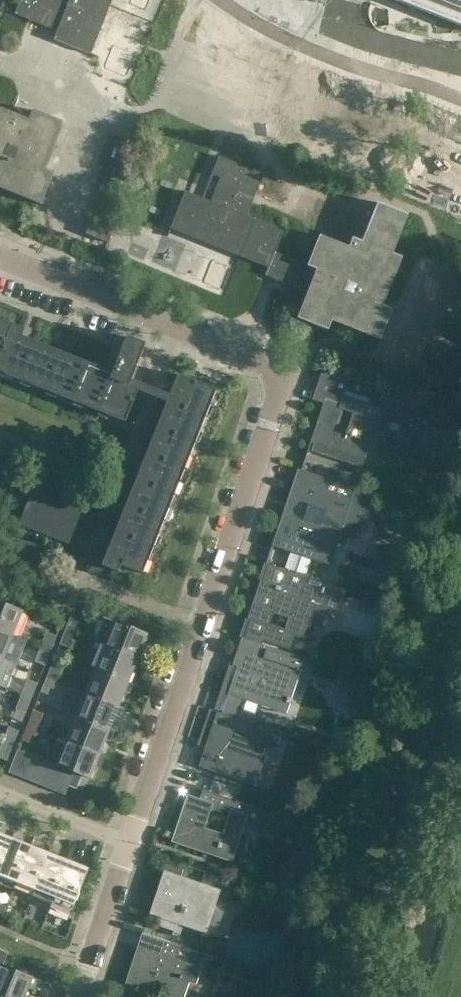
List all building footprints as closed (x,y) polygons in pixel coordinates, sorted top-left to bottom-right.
[(120,0),(25,0),(20,14),(60,27),(57,38),(103,52),(120,0)] [(460,29),(460,0),(389,0),(460,29)] [(65,118),(33,107),(31,114),(0,104),(0,186),(46,201),(56,170),(48,168),(65,118)] [(335,324),(386,336),(393,304),(390,304),(402,252),(399,252),(410,209),(376,201),(367,238),(353,235),(352,241),(317,233),(311,259),(281,252),(287,224),(255,217),(267,166),(220,155),(216,173),(221,174),(216,196),(186,189),(175,234),(272,257),(268,276),(309,285),(301,318),(334,326),(335,324)] [(0,320),(0,369),(6,371),(4,374),(21,381),(22,378),(32,382),(30,385),(47,391),(48,388),(58,392),(57,395),(73,402),(75,399),(84,403),(83,406),(99,412),(100,409),(110,413),(109,416),(125,422),(140,385),(131,381),(146,344),(144,344),(128,338),(128,337),(127,337),(118,359),(119,359),(113,373),(16,335),(18,327),(0,320)] [(325,400),(311,442),(354,456),(355,454),(365,457),(374,432),(373,432),(378,417),(379,418),(383,404),(381,403),(384,392),(330,374),(325,389),(329,391),(326,400),(325,400)] [(155,535),(158,536),(165,520),(162,518),(165,509),(168,510),(175,494),(172,493),(176,483),(179,484),(185,468),(182,467),(186,457),(189,458),(195,442),(192,441),(196,431),(199,432),(206,416),(203,415),(207,405),(210,406),(216,390),(178,375),(102,566),(119,572),(122,565),(143,574),(144,572),(141,571),(144,561),(147,562),(154,546),(151,545),(155,535)] [(0,466),(0,503),(15,464),(5,460),(3,467),(0,466)] [(319,464),(315,475),(327,479),(330,468),(319,464)] [(295,510),(293,516),(291,516),(289,516),(288,516),(287,516),(285,517),(284,517),(283,519),(282,520),(281,521),(281,523),(273,545),(302,555),(330,564),(355,488),(299,469),(286,507),(295,510)] [(45,534),(59,500),(43,494),(46,487),(35,484),(19,525),(20,526),(21,524),(35,530),(45,534)] [(75,506),(59,500),(45,534),(70,544),(70,545),(71,546),(88,504),(77,500),(75,506)] [(409,512),(405,523),(421,529),(425,517),(409,512)] [(249,619),(255,621),(269,626),(273,612),(291,618),(286,631),(306,638),(312,620),(316,606),(317,607),(317,605),(312,604),(319,581),(286,570),(280,587),(261,581),(260,582),(261,582),(250,616),(249,619)] [(13,636),(22,611),(0,603),(0,631),(13,636)] [(72,615),(66,629),(76,634),(82,619),(72,615)] [(95,642),(104,645),(138,659),(147,634),(105,618),(95,642)] [(70,648),(76,634),(66,629),(60,645),(70,648)] [(13,636),(0,631),(0,659),(3,660),(13,636)] [(51,652),(57,636),(47,632),(40,648),(51,652)] [(284,701),(289,687),(291,681),(287,680),(295,655),(243,638),(234,664),(238,666),(229,694),(262,705),(281,711),(284,701)] [(128,682),(138,659),(104,645),(95,669),(128,682)] [(45,666),(51,652),(40,648),(35,662),(45,666)] [(53,662),(47,678),(57,682),(63,666),(53,662)] [(119,706),(128,682),(95,669),(85,693),(119,706)] [(342,677),(341,680),(357,711),(360,712),(370,687),(342,677)] [(51,696),(57,682),(47,678),(41,692),(51,696)] [(32,699),(38,684),(28,680),(22,695),(32,699)] [(109,730),(119,706),(85,693),(76,717),(109,730)] [(26,713),(32,699),(22,695),(16,709),(26,713)] [(34,711),(28,725),(38,729),(44,715),(34,711)] [(199,767),(227,776),(256,786),(275,731),(218,712),(199,767)] [(100,754),(109,730),(76,717),(67,741),(100,754)] [(32,744),(38,729),(28,725),(22,740),(32,744)] [(13,747),(19,731),(9,727),(3,743),(13,747)] [(336,727),(329,747),(346,752),(352,732),(336,727)] [(90,779),(100,754),(67,741),(57,765),(63,768),(75,773),(90,779)] [(13,747),(3,743),(0,749),(0,758),(7,761),(13,747)] [(20,778),(29,754),(18,750),(9,773),(20,778)] [(31,782),(41,759),(29,754),(20,778),(31,782)] [(43,786),(52,763),(41,759),(31,782),(43,786)] [(63,768),(57,765),(52,763),(43,786),(54,791),(63,768)] [(65,795),(75,773),(63,768),(54,791),(65,795)] [(174,841),(231,860),(244,822),(265,829),(270,812),(245,803),(203,790),(202,791),(203,792),(200,800),(199,801),(189,797),(179,827),(181,828),(179,835),(177,834),(174,841)] [(12,838),(0,834),(0,868),(12,838)] [(31,846),(12,838),(0,868),(0,884),(14,889),(31,846)] [(33,897),(50,854),(31,846),(14,889),(33,897)] [(54,898),(69,861),(50,854),(33,897),(52,904),(54,898)] [(157,891),(150,913),(150,915),(177,924),(207,934),(225,879),(168,860),(157,891)] [(72,912),(89,869),(69,861),(54,898),(52,904),(72,912)] [(143,934),(125,989),(149,996),(173,996),(184,964),(195,967),(200,953),(143,934)] [(10,996),(25,996),(28,987),(32,978),(0,965),(0,993),(10,996)]
